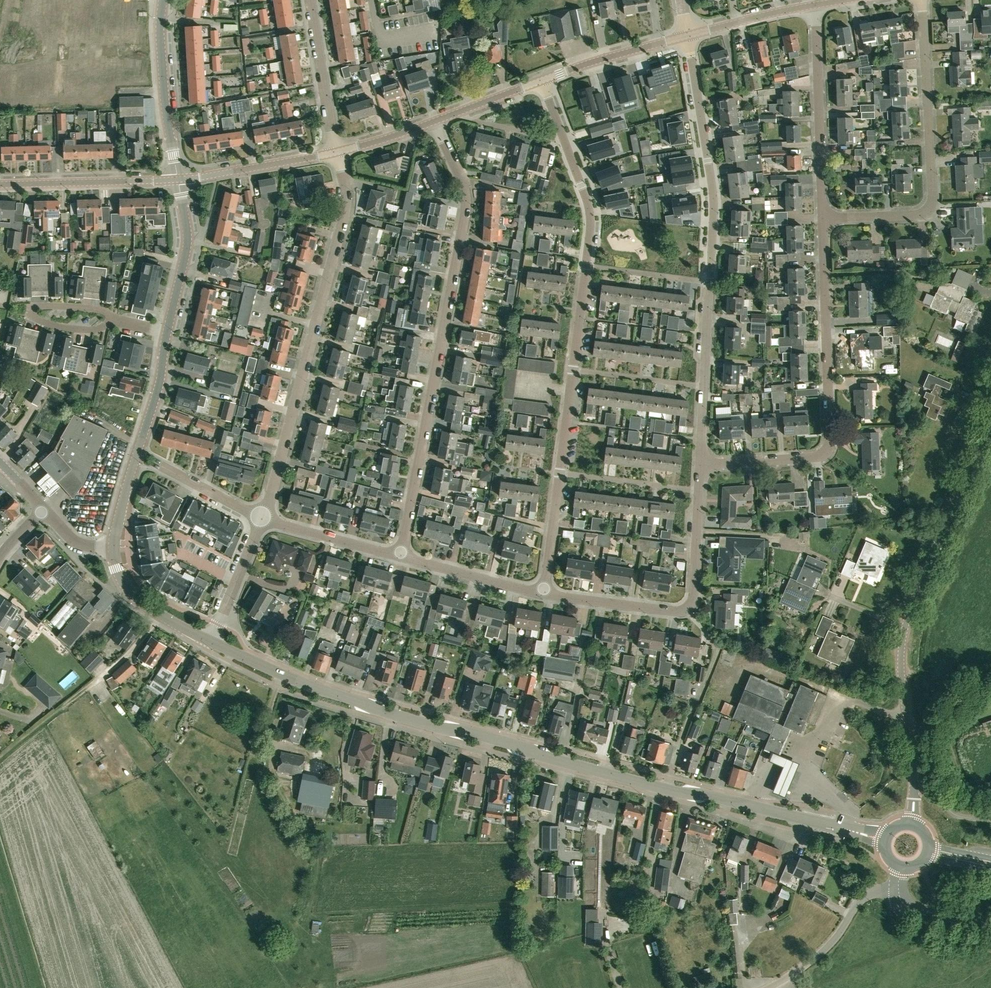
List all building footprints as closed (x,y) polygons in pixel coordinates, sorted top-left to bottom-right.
[(218,8),(219,0),(211,0),(210,7),(218,8)] [(332,13),(347,11),(345,0),(334,0),(330,1),(332,13)] [(605,3),(600,4),(601,11),(599,11),(600,17),(602,16),(602,18),(603,18),(604,19),(608,19),(609,17),(614,16),(612,2),(612,0),(605,0),(605,3)] [(637,13),(635,0),(622,0),(625,15),(637,13)] [(637,13),(650,11),(649,0),(635,0),(637,13)] [(277,16),(292,13),(290,1),(275,3),(277,16)] [(201,6),(188,4),(186,17),(200,19),(201,6)] [(587,7),(572,10),(577,36),(586,34),(583,20),(583,17),(589,16),(587,7)] [(259,10),(260,18),(268,17),(266,9),(259,10)] [(548,44),(576,38),(570,9),(549,14),(550,19),(543,20),(543,18),(525,22),(527,33),(531,32),(535,47),(548,44)] [(972,39),(986,39),(988,38),(987,32),(990,32),(990,17),(990,10),(981,11),(981,18),(973,19),(973,23),(973,26),(974,32),(973,32),(972,39)] [(349,23),(347,11),(332,13),(334,26),(349,23)] [(359,12),(360,22),(368,20),(367,11),(359,12)] [(277,16),(279,28),(294,26),(292,13),(277,16)] [(964,13),(947,13),(948,33),(959,33),(960,41),(972,40),(972,39),(973,32),(974,32),(973,26),(973,23),(965,24),(964,13)] [(491,40),(492,46),(486,47),(487,53),(485,54),(484,54),(483,55),(483,56),(483,57),(482,57),(483,58),(483,59),(484,60),(485,61),(486,61),(487,61),(487,63),(503,61),(501,51),(502,50),(501,46),(508,44),(509,16),(502,17),(497,24),(498,32),(493,33),(494,39),(491,40)] [(268,17),(260,18),(261,26),(269,24),(268,17)] [(900,18),(887,21),(889,34),(891,44),(893,60),(905,58),(904,42),(898,43),(896,33),(903,32),(900,18)] [(370,30),(368,20),(360,22),(362,31),(370,30)] [(887,21),(873,23),(876,36),(877,45),(884,44),(882,35),(889,34),(887,21)] [(334,26),(336,38),(351,36),(350,28),(353,28),(352,23),(349,23),(334,26)] [(873,23),(860,25),(862,39),(876,36),(873,23)] [(187,27),(188,40),(201,39),(200,26),(187,27)] [(836,29),(838,46),(845,45),(847,53),(855,52),(853,43),(851,44),(849,27),(836,29)] [(211,38),(219,38),(219,30),(211,30),(211,38)] [(295,33),(280,36),(282,49),(297,46),(295,33)] [(798,57),(797,50),(799,50),(796,34),(783,37),(785,46),(782,47),(783,52),(786,52),(786,53),(789,53),(790,59),(798,57)] [(336,38),(338,51),(353,49),(353,48),(351,36),(336,38)] [(364,47),(372,46),(371,36),(363,37),(364,47)] [(452,48),(443,49),(445,57),(447,57),(448,66),(449,66),(450,74),(464,71),(461,50),(470,48),(468,37),(451,40),(451,43),(452,48)] [(219,38),(211,38),(212,46),(219,46),(219,38)] [(254,53),(253,38),(245,38),(246,53),(254,53)] [(188,40),(188,53),(202,52),(201,39),(188,40)] [(764,41),(751,44),(755,60),(757,59),(758,62),(756,62),(757,68),(769,66),(764,41)] [(282,49),(279,49),(280,54),(283,54),(284,61),(299,59),(297,46),(282,49)] [(373,54),(372,46),(364,47),(367,63),(377,61),(376,54),(373,54)] [(340,64),(351,62),(352,66),(359,64),(357,47),(353,48),(353,49),(338,51),(340,64)] [(274,58),(273,50),(266,52),(267,59),(274,58)] [(730,62),(727,50),(712,54),(715,67),(730,62)] [(188,53),(189,65),(203,65),(202,52),(188,53)] [(954,67),(950,68),(951,88),(965,87),(965,85),(971,85),(970,72),(971,72),(971,66),(967,66),(966,53),(953,53),(954,67)] [(213,64),(221,64),(220,55),(212,56),(213,64)] [(861,67),(869,65),(867,55),(859,56),(861,67)] [(398,72),(407,69),(404,57),(395,60),(398,72)] [(284,61),(278,62),(280,75),(301,71),(299,59),(284,61)] [(426,73),(433,71),(430,60),(415,64),(418,73),(406,76),(411,93),(430,87),(426,73)] [(859,68),(860,67),(859,60),(836,64),(836,72),(859,68)] [(370,75),(371,75),(379,72),(376,61),(367,64),(368,68),(370,75)] [(872,65),(872,71),(887,70),(886,63),(872,65)] [(648,84),(644,85),(645,86),(649,100),(656,98),(653,87),(667,83),(668,86),(677,83),(676,80),(677,80),(672,64),(668,65),(668,64),(665,65),(665,66),(662,67),(662,66),(661,66),(661,67),(651,70),(651,72),(653,76),(647,78),(648,84)] [(189,65),(190,78),(203,77),(203,65),(189,65)] [(872,65),(860,67),(859,68),(859,75),(873,75),(872,71),(872,65)] [(344,79),(352,77),(348,66),(341,68),(344,79)] [(796,66),(784,68),(786,80),(798,78),(796,66)] [(246,67),(247,75),(255,75),(254,67),(246,67)] [(370,75),(368,68),(360,70),(363,83),(372,80),(371,75),(370,75)] [(889,71),(890,84),(906,83),(905,70),(889,71)] [(301,71),(280,75),(281,80),(287,79),(289,87),(303,84),(301,71)] [(728,72),(730,92),(737,91),(735,72),(728,72)] [(760,72),(753,73),(755,82),(748,83),(750,90),(764,87),(760,72)] [(381,86),(385,101),(402,95),(398,81),(397,81),(395,73),(388,75),(391,83),(381,86)] [(271,87),(279,85),(277,75),(270,76),(271,87)] [(619,98),(611,100),(615,113),(623,110),(621,103),(636,98),(629,75),(614,80),(615,85),(619,98)] [(852,92),(852,84),(857,84),(856,76),(851,76),(851,79),(836,80),(837,93),(852,92)] [(190,78),(191,91),(204,90),(203,77),(190,78)] [(214,90),(222,89),(221,81),(214,81),(214,90)] [(907,97),(907,96),(910,96),(909,90),(906,90),(906,83),(890,84),(891,97),(907,97)] [(354,87),(357,94),(362,92),(360,85),(354,87)] [(593,87),(579,91),(585,112),(594,110),(597,120),(608,117),(604,103),(601,93),(595,95),(593,87)] [(767,105),(766,96),(775,94),(775,88),(757,90),(758,97),(759,105),(767,105)] [(205,103),(204,90),(191,91),(192,104),(205,103)] [(287,90),(277,92),(279,99),(289,97),(287,90)] [(777,104),(783,104),(799,104),(798,91),(783,92),(783,99),(777,99),(777,104)] [(852,106),(857,105),(857,100),(852,100),(852,92),(837,93),(837,107),(852,106)] [(874,106),(880,106),(892,105),(892,99),(880,99),(879,93),(874,93),(874,105),(874,106)] [(144,97),(120,98),(120,116),(125,116),(125,131),(127,131),(127,142),(129,142),(129,160),(143,159),(142,151),(144,151),(143,132),(145,132),(144,97)] [(718,101),(720,114),(736,111),(735,98),(718,101)] [(245,112),(243,99),(231,101),(232,114),(239,113),(241,124),(247,123),(245,112)] [(243,99),(245,112),(251,111),(249,99),(243,99)] [(359,103),(364,117),(376,114),(372,99),(359,103)] [(287,111),(288,117),(293,116),(292,110),(294,110),(293,103),(282,105),(283,112),(287,111)] [(351,121),(364,117),(359,103),(347,107),(351,121)] [(799,117),(799,104),(783,104),(784,117),(799,117)] [(888,120),(892,119),(892,126),(908,125),(910,125),(911,124),(911,119),(910,118),(908,118),(908,112),(892,113),(892,111),(893,111),(892,105),(880,106),(880,112),(887,112),(888,120)] [(970,140),(969,129),(978,129),(977,119),(970,120),(970,108),(957,109),(957,115),(953,115),(954,141),(955,141),(955,147),(961,147),(961,146),(969,146),(971,144),(970,140)] [(721,127),(738,125),(736,111),(720,114),(721,127)] [(65,114),(57,114),(58,130),(66,130),(65,114)] [(252,124),(253,130),(256,143),(268,141),(266,127),(265,122),(264,122),(263,115),(259,116),(260,122),(252,124)] [(232,147),(237,146),(238,148),(243,147),(243,145),(244,145),(242,132),(236,133),(234,116),(227,117),(232,147)] [(227,147),(232,147),(227,117),(222,118),(224,134),(218,135),(220,149),(221,148),(221,150),(227,149),(227,147)] [(684,143),(686,143),(683,122),(671,123),(670,117),(659,119),(660,131),(669,130),(671,145),(676,144),(676,147),(684,145),(684,143)] [(837,118),(838,131),(853,131),(852,118),(837,118)] [(290,123),(292,136),(304,134),(302,121),(290,123)] [(612,124),(615,132),(626,128),(624,121),(612,124)] [(744,123),(744,129),(759,127),(758,121),(744,123)] [(611,122),(599,126),(602,135),(613,131),(611,122)] [(278,125),(280,139),(292,136),(290,123),(278,125)] [(266,127),(268,141),(280,139),(278,125),(266,127)] [(909,139),(908,125),(892,126),(893,140),(909,139)] [(799,126),(787,126),(787,143),(799,142),(799,126)] [(759,127),(744,129),(745,135),(759,133),(759,127)] [(106,131),(100,132),(101,158),(114,158),(113,144),(107,144),(106,131)] [(853,144),(853,137),(860,137),(860,131),(853,131),(838,131),(838,145),(853,144)] [(89,158),(101,158),(100,132),(94,132),(95,145),(88,145),(89,158)] [(591,156),(592,161),(615,154),(612,144),(618,143),(615,132),(603,135),(605,141),(588,146),(588,148),(586,148),(589,156),(591,156)] [(76,145),(76,140),(76,133),(75,133),(75,139),(63,139),(64,159),(77,159),(76,145)] [(479,157),(481,149),(489,151),(492,137),(477,133),(476,138),(474,138),(470,155),(479,157)] [(218,135),(206,137),(208,150),(220,149),(218,135)] [(725,150),(743,148),(741,135),(723,138),(725,150)] [(208,150),(206,137),(193,139),(195,152),(208,150)] [(489,151),(497,153),(496,158),(501,159),(503,154),(506,140),(492,137),(489,151)] [(529,145),(516,142),(510,166),(523,169),(529,145)] [(761,151),(782,149),(782,142),(761,143),(761,151)] [(88,145),(76,145),(77,159),(89,158),(88,145)] [(39,160),(38,146),(26,147),(27,160),(39,160)] [(38,146),(39,160),(52,159),(51,146),(38,146)] [(530,160),(528,169),(544,173),(550,150),(535,146),(532,161),(530,160)] [(14,147),(1,148),(2,161),(15,161),(14,147)] [(14,147),(15,161),(27,160),(26,147),(14,147)] [(743,148),(725,150),(726,163),(745,161),(743,148)] [(862,168),(868,168),(867,159),(867,149),(855,149),(855,156),(862,156),(862,159),(862,168)] [(800,170),(800,155),(788,156),(788,150),(762,151),(762,158),(775,157),(776,163),(788,163),(788,171),(800,170)] [(665,164),(666,173),(692,169),(691,167),(693,167),(692,159),(690,159),(690,156),(675,159),(674,152),(658,154),(660,165),(665,164)] [(980,153),(980,163),(990,162),(990,152),(980,153)] [(373,160),(371,161),(373,167),(375,166),(377,173),(397,167),(398,169),(408,171),(411,158),(404,156),(395,159),(394,153),(382,156),(373,158),(373,160)] [(973,177),(977,177),(975,157),(960,158),(961,166),(956,166),(957,192),(974,190),(973,177)] [(433,162),(423,167),(414,172),(411,183),(417,185),(420,175),(425,172),(427,177),(423,179),(429,191),(433,189),(434,191),(445,186),(433,162)] [(891,165),(892,184),(896,184),(897,192),(910,191),(909,175),(911,175),(911,167),(900,168),(900,164),(891,165)] [(617,166),(596,174),(601,187),(608,185),(609,190),(608,190),(609,191),(628,187),(627,186),(627,184),(624,178),(622,179),(621,178),(617,166)] [(667,183),(662,183),(663,186),(664,194),(680,191),(679,184),(694,182),(693,179),(695,179),(694,171),(692,172),(692,169),(666,173),(667,183)] [(496,170),(495,175),(493,183),(501,184),(504,172),(496,170)] [(493,183),(495,175),(482,172),(480,180),(493,183)] [(728,174),(730,187),(748,185),(746,172),(728,174)] [(635,185),(627,186),(628,187),(646,183),(644,173),(644,174),(634,176),(635,185)] [(300,199),(314,196),(314,195),(325,193),(322,174),(310,177),(310,176),(296,179),(300,199)] [(801,197),(801,183),(787,184),(786,175),(770,175),(770,185),(779,185),(779,190),(786,190),(786,197),(801,197)] [(855,193),(868,193),(868,178),(855,179),(855,193)] [(881,193),(881,178),(868,178),(868,193),(881,193)] [(261,193),(261,198),(267,200),(267,192),(276,190),(274,179),(259,182),(261,193)] [(537,193),(545,195),(549,180),(541,179),(537,193)] [(749,198),(748,185),(730,187),(731,200),(749,198)] [(379,193),(372,191),(367,212),(380,215),(384,200),(392,202),(395,190),(381,186),(379,193)] [(663,186),(647,188),(647,196),(664,194),(663,186)] [(245,191),(247,205),(253,204),(251,190),(245,191)] [(616,194),(605,197),(607,209),(612,207),(613,209),(619,208),(620,216),(634,218),(632,205),(629,205),(626,192),(626,190),(615,192),(616,194)] [(483,191),(482,198),(486,198),(485,203),(499,204),(500,204),(506,204),(507,198),(500,198),(501,192),(486,191),(483,191)] [(236,210),(239,195),(226,192),(223,207),(236,210)] [(528,206),(529,194),(519,192),(517,205),(521,206),(522,205),(528,206)] [(697,212),(694,196),(672,199),(675,214),(665,216),(666,223),(682,225),(681,214),(683,214),(683,215),(689,214),(689,213),(697,212)] [(786,197),(786,211),(802,211),(801,197),(786,197)] [(146,199),(133,200),(134,214),(146,214),(146,199)] [(146,199),(146,214),(146,220),(153,220),(154,226),(163,225),(163,214),(159,214),(159,199),(146,199)] [(102,200),(90,201),(91,229),(98,229),(98,215),(102,215),(102,200)] [(120,214),(111,215),(112,234),(126,234),(126,215),(134,214),(133,200),(120,200),(120,214)] [(0,201),(0,227),(12,228),(11,231),(10,231),(8,247),(19,249),(21,229),(22,229),(23,215),(15,215),(16,202),(0,201)] [(78,216),(82,216),(82,229),(91,229),(90,201),(77,201),(78,216)] [(48,230),(47,202),(35,202),(35,217),(40,217),(40,231),(48,230)] [(53,230),(53,217),(60,217),(59,202),(47,202),(48,230),(53,230)] [(431,202),(428,215),(432,215),(432,216),(445,218),(448,206),(431,202)] [(485,203),(484,216),(499,217),(500,204),(499,204),(485,203)] [(244,212),(236,210),(223,207),(220,220),(233,223),(234,216),(242,218),(244,212)] [(952,246),(974,245),(972,208),(958,209),(959,230),(951,230),(952,246)] [(732,210),(732,223),(750,224),(750,211),(732,210)] [(432,216),(430,228),(443,230),(445,218),(432,216)] [(484,216),(484,229),(499,230),(499,229),(506,230),(506,227),(503,224),(499,224),(499,217),(484,216)] [(533,231),(546,232),(548,218),(535,217),(533,231)] [(561,220),(548,218),(546,232),(559,234),(561,220)] [(217,232),(238,236),(239,232),(231,230),(233,223),(220,220),(217,232)] [(570,246),(571,235),(572,236),(573,222),(561,220),(559,234),(565,235),(564,245),(570,246)] [(404,222),(403,229),(413,231),(413,230),(417,231),(418,225),(404,222)] [(749,237),(750,224),(732,223),(731,236),(749,237)] [(387,224),(385,230),(393,232),(399,233),(401,228),(387,224)] [(33,226),(24,225),(22,243),(31,244),(33,226)] [(360,238),(375,242),(378,229),(363,225),(360,238)] [(787,226),(787,239),(803,239),(802,226),(787,226)] [(484,229),(483,241),(498,242),(499,230),(484,229)] [(237,241),(238,236),(217,232),(214,244),(227,247),(229,240),(237,241)] [(302,241),(300,247),(314,251),(317,238),(298,234),(296,239),(302,241)] [(375,242),(360,238),(356,252),(371,256),(376,258),(380,244),(379,244),(375,242)] [(439,254),(441,242),(428,239),(426,251),(439,254)] [(803,253),(803,239),(787,239),(782,240),(782,244),(784,246),(785,251),(786,252),(788,252),(788,253),(803,253)] [(928,265),(927,247),(920,247),(920,240),(896,241),(897,258),(920,257),(921,265),(928,265)] [(872,247),(871,242),(848,242),(848,259),(872,258),(872,260),(879,260),(878,247),(872,247)] [(768,244),(766,244),(752,243),(751,243),(750,252),(767,253),(768,244)] [(239,246),(238,253),(249,256),(251,249),(239,246)] [(295,246),(293,246),(292,251),(299,253),(297,260),(311,263),(314,251),(300,247),(295,246)] [(166,255),(166,247),(158,247),(156,247),(156,253),(166,255)] [(134,254),(143,256),(143,248),(134,248),(134,254)] [(477,248),(475,261),(490,264),(495,265),(497,252),(477,248)] [(439,254),(426,251),(424,264),(437,266),(439,254)] [(356,252),(353,266),(368,269),(371,256),(356,252)] [(388,254),(387,260),(394,262),(396,256),(388,254)] [(730,255),(729,271),(744,272),(745,255),(730,255)] [(148,257),(147,263),(157,265),(158,260),(148,257)] [(236,264),(215,258),(211,273),(232,278),(236,264)] [(29,275),(19,275),(19,296),(21,296),(21,298),(29,298),(29,296),(31,296),(31,290),(40,290),(40,265),(40,260),(31,260),(31,265),(29,265),(29,275)] [(487,276),(490,264),(475,261),(473,273),(487,276)] [(141,273),(160,278),(163,267),(157,265),(147,263),(143,262),(141,273)] [(51,265),(40,265),(40,290),(50,289),(50,296),(52,296),(52,297),(60,297),(60,295),(62,295),(61,277),(51,277),(51,265)] [(565,291),(567,277),(566,277),(568,266),(561,265),(560,277),(554,276),(552,290),(565,291)] [(73,275),(70,296),(72,296),(72,298),(80,299),(80,297),(82,297),(82,291),(92,292),(95,267),(88,267),(85,266),(84,266),(83,276),(73,275)] [(95,267),(92,292),(102,293),(101,300),(103,300),(103,302),(110,303),(111,301),(113,301),(115,283),(105,281),(106,269),(95,267)] [(288,268),(287,274),(292,276),(291,282),(306,286),(309,274),(288,268)] [(512,268),(510,278),(517,279),(518,269),(512,268)] [(788,269),(789,282),(804,282),(804,268),(788,269)] [(269,270),(268,276),(276,278),(278,272),(269,270)] [(379,271),(377,277),(391,280),(392,276),(392,274),(379,271)] [(160,278),(141,273),(140,274),(143,274),(140,284),(158,288),(160,278)] [(485,289),(487,276),(473,273),(470,286),(485,289)] [(527,287),(539,288),(541,274),(528,273),(527,287)] [(539,288),(552,290),(554,276),(541,274),(539,288)] [(374,289),(366,287),(368,279),(353,275),(350,289),(370,295),(373,295),(374,289)] [(417,288),(430,290),(433,277),(419,275),(417,288)] [(268,276),(266,282),(274,284),(275,286),(282,288),(284,286),(289,288),(288,294),(302,298),(306,286),(291,282),(285,281),(285,280),(276,278),(268,276)] [(391,280),(377,277),(376,282),(390,286),(391,282),(391,280)] [(969,284),(954,277),(951,285),(949,284),(941,284),(937,294),(936,293),(930,307),(946,314),(948,309),(956,313),(954,318),(968,323),(965,330),(974,334),(983,314),(974,310),(977,303),(963,298),(969,284)] [(229,288),(240,291),(242,283),(231,280),(229,288)] [(804,288),(804,282),(789,282),(789,296),(804,296),(804,295),(806,295),(807,294),(807,289),(806,288),(804,288)] [(849,291),(850,317),(867,317),(866,292),(869,292),(869,283),(854,284),(855,291),(849,291)] [(136,294),(155,299),(158,288),(140,284),(138,294),(136,294)] [(508,293),(514,294),(516,285),(509,284),(508,293)] [(244,292),(255,294),(257,289),(245,286),(244,292)] [(485,289),(470,286),(468,298),(483,301),(485,289)] [(606,300),(614,301),(615,287),(603,286),(600,310),(605,311),(606,300)] [(628,289),(615,287),(614,301),(626,303),(628,289)] [(215,297),(217,291),(204,288),(201,300),(214,303),(222,305),(223,299),(215,297)] [(415,300),(428,302),(430,290),(417,288),(415,300)] [(346,303),(361,307),(364,298),(369,299),(370,295),(350,289),(346,303)] [(638,304),(640,291),(628,289),(626,303),(638,304)] [(388,292),(382,290),(380,297),(387,299),(388,292)] [(733,298),(728,298),(727,314),(747,315),(748,309),(743,308),(743,290),(735,290),(735,298),(733,297),(733,298)] [(652,292),(640,291),(638,304),(651,306),(652,292)] [(279,292),(278,298),(280,298),(286,300),(284,306),(286,307),(284,313),(290,315),(292,308),(299,310),(302,298),(288,294),(282,293),(279,292)] [(665,294),(652,292),(651,306),(663,308),(665,294)] [(514,294),(508,293),(506,303),(513,304),(514,294)] [(136,294),(131,312),(145,315),(147,308),(153,310),(155,299),(136,294)] [(677,295),(665,294),(663,308),(675,309),(677,295)] [(689,297),(677,295),(675,309),(688,311),(689,297)] [(480,314),(483,301),(468,298),(466,311),(480,314)] [(222,305),(214,303),(201,300),(198,312),(211,315),(213,308),(221,310),(222,305)] [(415,300),(413,311),(426,314),(428,302),(415,300)] [(370,305),(368,312),(382,315),(383,309),(370,305)] [(424,325),(426,314),(413,311),(406,310),(403,327),(415,330),(417,324),(424,325)] [(463,324),(478,326),(480,314),(466,311),(463,324)] [(211,315),(198,312),(195,324),(209,327),(217,329),(218,325),(210,323),(211,315)] [(340,326),(356,330),(359,331),(360,330),(361,324),(357,323),(359,316),(344,312),(340,326)] [(380,322),(382,315),(368,312),(366,319),(380,322)] [(789,312),(790,325),(806,325),(805,312),(789,312)] [(238,318),(249,321),(250,315),(239,313),(238,318)] [(895,314),(876,315),(876,324),(895,324),(895,314)] [(249,321),(238,318),(236,323),(248,326),(249,321)] [(280,327),(277,339),(290,342),(294,330),(287,328),(289,322),(282,320),(281,327),(280,327)] [(520,334),(533,335),(535,321),(522,320),(520,334)] [(548,323),(535,321),(533,335),(546,337),(548,323)] [(12,324),(7,345),(17,347),(14,357),(25,360),(31,335),(22,333),(23,327),(21,327),(22,325),(15,323),(14,325),(12,324)] [(548,323),(546,337),(552,338),(551,349),(557,349),(560,325),(548,323)] [(766,323),(751,323),(751,334),(759,334),(766,334),(766,323)] [(209,327),(195,324),(193,337),(206,340),(207,332),(215,334),(217,329),(209,327)] [(806,338),(806,325),(790,325),(785,325),(785,338),(779,338),(779,347),(791,347),(791,338),(806,338)] [(337,340),(352,344),(354,335),(363,337),(365,331),(360,330),(359,331),(356,330),(340,326),(337,340)] [(382,326),(381,332),(394,334),(395,328),(382,326)] [(900,326),(883,327),(884,337),(900,336),(900,326)] [(263,331),(253,328),(251,334),(261,337),(263,331)] [(739,349),(741,329),(727,328),(726,348),(739,349)] [(457,344),(460,344),(474,347),(475,340),(489,343),(491,333),(474,329),(473,333),(462,331),(461,337),(459,336),(457,337),(456,342),(457,344)] [(593,356),(606,357),(608,343),(601,342),(603,332),(597,331),(593,356)] [(31,335),(25,360),(36,363),(39,350),(49,353),(54,335),(43,332),(41,338),(31,335)] [(125,342),(122,353),(142,357),(144,346),(130,343),(131,337),(122,334),(120,340),(125,342)] [(863,346),(851,346),(851,359),(855,359),(856,367),(862,367),(862,371),(875,370),(874,350),(882,349),(881,337),(869,338),(869,334),(862,334),(863,336),(863,346)] [(64,369),(75,371),(81,347),(71,345),(72,339),(70,339),(71,337),(64,335),(63,337),(61,336),(57,354),(67,357),(64,369)] [(421,337),(408,335),(407,341),(400,340),(399,346),(406,347),(405,348),(419,350),(421,337)] [(249,341),(233,337),(230,350),(245,354),(249,341)] [(287,355),(290,342),(277,339),(271,337),(267,349),(273,351),(287,355)] [(943,338),(940,345),(949,348),(951,341),(943,338)] [(81,347),(75,371),(86,374),(89,361),(99,364),(103,346),(101,345),(101,343),(94,342),(93,344),(92,343),(90,349),(81,347)] [(964,344),(959,342),(951,358),(957,361),(964,344)] [(620,345),(608,343),(606,357),(618,359),(620,345)] [(358,350),(372,353),(373,348),(360,344),(358,350)] [(632,346),(620,345),(618,359),(631,360),(632,346)] [(631,360),(643,362),(645,348),(632,346),(631,360)] [(791,368),(807,368),(807,354),(791,355),(791,347),(779,347),(779,353),(783,353),(783,361),(791,361),(791,368)] [(417,362),(419,350),(405,348),(403,359),(403,360),(417,362)] [(506,350),(493,348),(491,356),(504,358),(506,350)] [(643,362),(656,364),(657,350),(645,348),(643,362)] [(334,349),(331,362),(346,366),(349,352),(334,349)] [(370,359),(372,353),(358,350),(357,355),(370,359)] [(656,364),(668,365),(670,351),(657,350),(656,364)] [(270,363),(284,367),(287,355),(273,351),(270,363)] [(682,353),(670,351),(668,365),(680,367),(682,353)] [(139,369),(142,357),(122,353),(120,364),(115,363),(114,369),(123,371),(125,365),(139,369)] [(188,354),(184,369),(206,374),(210,360),(204,358),(188,354)] [(506,360),(491,357),(481,355),(480,361),(500,365),(498,372),(503,373),(506,360)] [(477,366),(470,365),(472,359),(457,356),(455,370),(476,374),(477,366)] [(259,358),(259,359),(257,366),(267,368),(269,361),(259,358)] [(402,364),(401,372),(415,374),(417,362),(403,360),(403,359),(397,358),(396,363),(402,364)] [(346,366),(331,362),(327,376),(342,380),(346,366)] [(721,380),(724,381),(724,383),(738,384),(739,372),(743,372),(742,375),(747,375),(748,367),(739,366),(725,365),(724,373),(722,373),(721,380)] [(267,368),(257,366),(257,367),(255,372),(265,374),(267,368)] [(382,375),(396,377),(397,369),(383,367),(382,375)] [(792,381),(808,381),(807,368),(791,368),(785,368),(786,374),(792,374),(792,381)] [(210,389),(233,395),(239,376),(215,369),(210,389)] [(476,374),(455,370),(452,383),(467,386),(473,387),(476,374)] [(267,374),(264,386),(278,390),(281,377),(267,374)] [(926,416),(936,420),(938,414),(946,417),(952,403),(939,397),(943,388),(949,390),(952,384),(928,374),(923,387),(932,391),(930,394),(926,392),(924,398),(927,399),(924,406),(929,408),(926,416)] [(142,380),(123,375),(119,389),(112,387),(109,394),(112,395),(112,394),(125,397),(128,391),(139,394),(142,380)] [(398,397),(411,400),(414,388),(409,387),(410,380),(396,377),(395,385),(400,386),(399,392),(393,391),(392,396),(398,397)] [(350,380),(349,386),(362,390),(364,384),(350,380)] [(914,385),(906,381),(903,386),(912,390),(914,385)] [(37,382),(26,399),(37,406),(48,388),(37,382)] [(794,390),(793,383),(791,384),(784,384),(784,385),(771,385),(771,388),(765,388),(765,392),(771,392),(778,392),(784,391),(793,390),(794,390)] [(277,394),(278,390),(264,386),(256,384),(254,388),(263,391),(261,398),(275,402),(275,400),(276,401),(277,400),(279,395),(278,394),(277,394)] [(861,391),(854,391),(855,401),(857,400),(857,419),(873,419),(871,390),(877,390),(876,384),(861,384),(861,391)] [(324,385),(321,398),(336,402),(340,389),(324,385)] [(349,386),(347,392),(361,396),(365,397),(366,391),(362,390),(349,386)] [(204,407),(207,396),(200,395),(179,389),(175,404),(196,409),(197,405),(204,407)] [(485,396),(497,398),(498,391),(486,389),(485,396)] [(594,404),(600,404),(601,390),(589,389),(586,414),(592,415),(594,404)] [(371,390),(368,397),(375,400),(378,392),(371,390)] [(614,392),(601,390),(600,404),(612,406),(614,392)] [(626,394),(614,392),(612,406),(625,408),(626,394)] [(248,400),(258,403),(260,396),(250,393),(248,400)] [(639,395),(626,394),(625,408),(637,409),(639,395)] [(2,405),(0,403),(0,417),(7,410),(6,409),(11,398),(8,395),(2,405)] [(411,400),(398,397),(392,396),(389,395),(386,395),(385,400),(397,403),(396,410),(409,412),(411,400)] [(470,407),(463,405),(465,398),(450,395),(450,397),(448,397),(447,402),(449,403),(448,408),(469,412),(470,407)] [(651,397),(639,395),(637,409),(650,411),(651,397)] [(497,398),(485,396),(484,403),(488,404),(487,409),(498,411),(501,399),(497,398)] [(664,398),(651,397),(650,411),(662,412),(664,398)] [(333,416),(336,402),(321,398),(317,412),(333,416)] [(662,412),(675,414),(676,400),(664,398),(662,412)] [(512,412),(518,413),(520,400),(514,399),(514,400),(503,399),(503,403),(513,405),(512,412)] [(258,403),(248,400),(247,407),(256,410),(258,403)] [(689,402),(676,400),(675,414),(681,415),(679,426),(686,427),(689,402)] [(227,401),(224,413),(232,415),(235,404),(227,401)] [(364,411),(372,412),(385,415),(386,408),(365,404),(364,411)] [(472,413),(469,412),(448,408),(445,421),(463,424),(464,416),(471,418),(472,413)] [(258,409),(255,421),(269,425),(272,412),(258,409)] [(180,421),(183,414),(171,410),(169,417),(180,421)] [(795,411),(796,417),(797,435),(809,434),(807,410),(795,411)] [(385,415),(372,412),(371,418),(384,421),(385,415)] [(777,436),(776,418),(775,418),(775,413),(769,413),(769,418),(764,419),(765,437),(777,436)] [(183,414),(180,421),(189,425),(192,417),(183,414)] [(720,440),(733,439),(731,421),(731,414),(716,415),(717,423),(719,423),(720,440)] [(107,430),(74,415),(54,450),(53,452),(41,463),(48,470),(61,485),(74,499),(74,498),(84,484),(84,483),(107,430)] [(636,416),(635,429),(640,430),(640,426),(645,426),(645,419),(641,418),(641,417),(636,416)] [(169,417),(167,421),(179,425),(180,421),(169,417)] [(339,422),(358,428),(359,422),(340,417),(339,422)] [(797,435),(796,417),(783,418),(785,436),(797,435)] [(205,429),(207,422),(198,418),(196,426),(205,429)] [(252,433),(266,437),(269,425),(255,421),(244,418),(243,423),(254,426),(252,433)] [(764,419),(751,420),(752,438),(765,437),(764,419)] [(743,420),(731,421),(733,439),(745,438),(743,420)] [(324,438),(327,425),(312,421),(308,434),(324,438)] [(207,422),(205,429),(213,433),(216,425),(207,422)] [(356,433),(358,428),(339,422),(337,428),(356,433)] [(394,423),(392,430),(384,429),(383,434),(405,438),(407,426),(394,423)] [(4,448),(5,449),(18,435),(5,424),(0,430),(0,446),(2,448),(4,448)] [(479,425),(478,433),(494,436),(495,428),(479,425)] [(54,435),(43,428),(38,437),(48,444),(54,435)] [(224,445),(228,431),(221,429),(217,443),(224,445)] [(533,438),(531,452),(544,454),(547,429),(541,429),(539,439),(533,438)] [(173,448),(177,433),(164,430),(161,445),(173,448)] [(466,442),(466,443),(457,441),(458,434),(443,432),(441,444),(456,447),(473,450),(474,444),(466,442)] [(186,451),(189,437),(177,433),(173,448),(186,451)] [(854,435),(854,444),(862,443),(863,470),(879,469),(878,433),(862,434),(854,435)] [(324,438),(308,434),(305,448),(320,452),(324,438)] [(382,440),(390,441),(389,448),(402,450),(405,438),(383,434),(382,440)] [(518,451),(520,437),(508,435),(506,449),(518,451)] [(198,454),(202,440),(189,437),(186,451),(198,454)] [(531,452),(533,438),(520,437),(518,451),(531,452)] [(605,462),(617,464),(619,450),(613,449),(614,438),(608,437),(605,462)] [(35,455),(39,451),(26,439),(16,449),(18,451),(12,456),(25,468),(37,456),(35,455)] [(202,440),(198,454),(211,457),(214,443),(202,440)] [(242,441),(240,447),(249,449),(250,443),(242,441)] [(366,450),(367,443),(355,441),(354,447),(366,450)] [(263,446),(250,443),(249,449),(261,453),(263,446)] [(473,450),(456,447),(441,444),(440,450),(438,449),(437,450),(436,455),(437,456),(439,456),(438,457),(453,460),(455,453),(464,454),(464,455),(471,456),(473,450)] [(669,456),(667,470),(680,472),(683,447),(677,446),(675,457),(669,456)] [(320,452),(305,448),(304,453),(302,453),(301,454),(299,459),(300,461),(302,461),(317,465),(320,452)] [(630,465),(632,451),(619,450),(617,464),(630,465)] [(630,465),(642,467),(644,453),(632,451),(630,465)] [(398,476),(400,464),(396,463),(397,455),(381,452),(379,464),(382,465),(381,472),(381,473),(398,476)] [(216,474),(228,478),(232,463),(234,456),(221,453),(216,474)] [(655,468),(657,454),(644,453),(642,467),(655,468)] [(655,468),(667,470),(669,456),(657,454),(655,468)] [(246,461),(240,481),(253,484),(258,466),(251,465),(252,459),(246,458),(245,461),(246,461)] [(240,459),(239,465),(232,463),(228,478),(229,478),(228,479),(229,481),(233,482),(235,481),(235,479),(240,481),(246,461),(245,461),(240,459)] [(310,477),(311,471),(299,467),(295,478),(304,480),(305,476),(310,477)] [(345,472),(327,467),(325,473),(344,478),(345,472)] [(435,475),(434,480),(466,486),(467,480),(459,478),(459,479),(452,477),(453,472),(451,471),(451,470),(437,467),(436,468),(435,468),(433,469),(433,473),(434,475),(435,475)] [(462,467),(460,474),(473,476),(474,469),(462,467)] [(357,470),(350,468),(347,481),(355,482),(357,470)] [(61,485),(48,470),(37,480),(50,494),(61,485)] [(382,486),(396,488),(398,476),(381,473),(381,472),(367,470),(366,476),(384,479),(382,486)] [(323,478),(320,488),(326,489),(329,477),(323,475),(323,478)] [(335,478),(329,477),(326,489),(323,500),(329,501),(335,478)] [(363,477),(361,484),(371,486),(373,480),(363,477)] [(434,480),(432,493),(447,496),(448,490),(461,492),(461,491),(465,492),(466,486),(434,480)] [(512,498),(514,484),(501,482),(499,496),(512,498)] [(815,490),(814,490),(815,506),(816,516),(839,514),(839,505),(846,504),(852,504),(851,497),(851,488),(824,489),(824,482),(815,482),(815,490)] [(150,491),(147,497),(168,508),(162,519),(170,523),(178,508),(171,504),(175,495),(167,491),(168,490),(163,487),(162,488),(154,484),(153,485),(151,484),(148,490),(150,491)] [(514,484),(512,498),(511,504),(510,516),(515,517),(518,499),(525,500),(527,486),(514,484)] [(794,507),(802,507),(801,492),(794,493),(793,484),(769,485),(769,493),(768,493),(766,495),(766,500),(768,501),(770,501),(770,502),(794,500),(794,507)] [(356,495),(363,497),(366,487),(359,485),(356,495)] [(527,486),(525,500),(531,500),(530,511),(536,512),(540,487),(527,486)] [(369,498),(371,488),(366,487),(363,497),(369,498)] [(751,519),(735,519),(736,501),(752,501),(752,487),(724,489),(721,527),(734,527),(750,528),(751,519)] [(301,512),(305,498),(306,492),(300,490),(298,496),(292,494),(288,508),(301,512)] [(313,515),(317,501),(310,499),(312,493),(306,492),(305,498),(301,512),(313,515)] [(384,492),(382,498),(380,505),(391,508),(393,494),(384,492)] [(573,517),(579,518),(580,507),(587,508),(588,494),(576,492),(573,517)] [(456,494),(455,497),(454,504),(470,507),(472,498),(456,494)] [(599,509),(601,495),(588,494),(587,508),(599,509)] [(611,511),(613,497),(601,495),(599,509),(611,511)] [(624,512),(626,498),(613,497),(611,511),(624,512)] [(5,527),(19,514),(20,504),(14,498),(0,511),(0,514),(2,516),(0,518),(0,521),(5,527)] [(431,498),(430,505),(445,509),(447,503),(431,498)] [(636,514),(638,500),(626,498),(624,512),(636,514)] [(194,499),(181,522),(182,523),(193,528),(206,505),(200,503),(194,500),(194,499)] [(649,516),(650,502),(638,500),(636,514),(649,516)] [(331,520),(337,521),(341,507),(342,503),(336,502),(335,506),(328,504),(324,518),(326,519),(325,520),(326,522),(329,523),(331,522),(331,520)] [(661,517),(663,503),(650,502),(649,516),(661,517)] [(663,503),(661,517),(668,518),(666,529),(672,530),(676,505),(663,503)] [(452,515),(463,518),(466,507),(455,504),(452,515)] [(206,505),(193,528),(205,534),(206,532),(217,512),(211,508),(206,505)] [(88,512),(96,519),(101,513),(93,507),(88,512)] [(350,525),(353,510),(341,507),(337,521),(350,525)] [(365,513),(364,513),(361,527),(361,529),(362,531),(366,532),(368,531),(368,529),(373,531),(379,511),(368,508),(366,509),(365,513)] [(386,534),(390,520),(382,518),(384,512),(379,511),(373,531),(378,532),(378,534),(379,535),(383,537),(385,536),(385,534),(386,534)] [(479,516),(477,523),(483,524),(485,517),(486,513),(480,511),(479,516)] [(217,512),(206,532),(217,538),(216,540),(229,517),(223,514),(223,515),(217,512)] [(500,531),(503,518),(497,516),(494,530),(500,531)] [(229,517),(216,540),(228,546),(228,547),(235,535),(241,524),(240,523),(240,524),(234,520),(229,517)] [(575,518),(574,526),(586,527),(586,518),(575,518)] [(825,520),(825,519),(816,520),(816,518),(810,518),(810,529),(825,528),(825,520)] [(437,540),(441,523),(428,520),(423,537),(437,540)] [(176,521),(173,527),(178,530),(181,524),(176,521)] [(505,540),(501,557),(514,560),(518,544),(522,531),(524,523),(518,522),(516,529),(515,529),(512,542),(505,540)] [(157,523),(136,526),(137,532),(138,539),(158,535),(157,523)] [(449,546),(450,543),(450,544),(454,527),(441,523),(437,540),(442,541),(441,544),(449,546)] [(518,544),(514,560),(528,564),(532,547),(524,545),(528,532),(532,533),(534,526),(524,523),(522,531),(518,544)] [(462,547),(476,551),(480,534),(467,530),(462,547)] [(194,533),(192,537),(201,541),(204,536),(202,535),(202,537),(194,533)] [(40,562),(47,556),(57,547),(45,534),(40,534),(27,545),(31,550),(27,554),(28,555),(27,556),(33,562),(37,558),(40,562)] [(480,534),(476,551),(489,554),(493,537),(480,534)] [(158,535),(138,539),(139,546),(140,552),(160,549),(159,536),(159,535),(158,535)] [(228,547),(225,553),(232,557),(240,537),(235,535),(228,547)] [(204,536),(201,541),(207,544),(210,539),(204,536)] [(730,549),(720,548),(720,558),(719,558),(718,559),(720,559),(720,563),(718,563),(718,565),(720,565),(719,575),(725,575),(725,579),(738,580),(739,566),(740,566),(741,559),(740,558),(740,553),(748,554),(748,556),(762,557),(763,540),(731,538),(730,549)] [(650,540),(649,547),(662,549),(663,542),(650,540)] [(662,549),(662,551),(674,552),(676,542),(663,541),(663,542),(662,549)] [(269,555),(266,565),(278,568),(281,560),(291,564),(296,550),(274,542),(271,552),(270,556),(269,555)] [(847,560),(841,574),(852,579),(856,570),(864,573),(865,571),(869,573),(868,575),(877,579),(888,552),(866,543),(857,564),(847,560)] [(160,549),(140,552),(140,558),(141,558),(142,564),(141,564),(142,565),(163,562),(162,561),(162,560),(160,549)] [(306,571),(311,555),(302,552),(297,568),(306,571)] [(809,554),(797,581),(812,588),(817,577),(820,579),(827,562),(820,559),(821,557),(817,556),(816,557),(809,554)] [(313,555),(310,568),(320,570),(323,557),(313,555)] [(324,570),(331,571),(329,577),(330,577),(327,587),(332,589),(339,560),(328,557),(324,570)] [(339,560),(332,589),(337,590),(340,580),(341,576),(347,577),(348,576),(352,563),(351,563),(351,560),(346,559),(344,561),(339,560)] [(565,575),(578,578),(581,561),(568,559),(565,575)] [(209,560),(206,568),(214,571),(217,564),(209,560)] [(592,580),(595,563),(581,561),(578,578),(592,580)] [(58,570),(52,575),(67,591),(64,594),(67,596),(82,578),(81,577),(68,562),(67,562),(58,570)] [(163,562),(142,565),(143,573),(146,576),(145,577),(151,583),(154,586),(160,589),(161,590),(171,569),(170,571),(163,562)] [(620,567),(617,584),(631,586),(633,569),(626,568),(627,563),(621,562),(620,567)] [(606,565),(604,582),(617,584),(620,567),(606,565)] [(645,571),(642,588),(656,590),(659,573),(660,567),(653,566),(652,572),(645,571)] [(367,584),(375,586),(379,570),(366,567),(364,575),(358,573),(353,590),(360,592),(361,587),(366,588),(367,584)] [(659,573),(656,590),(669,592),(670,586),(675,587),(677,578),(672,577),(672,575),(665,574),(666,568),(660,567),(659,573)] [(29,596),(39,586),(45,592),(51,586),(40,575),(35,579),(25,569),(13,580),(29,596)] [(171,569),(161,590),(167,593),(166,593),(173,596),(183,575),(171,569)] [(392,574),(379,570),(375,586),(383,588),(382,594),(386,595),(385,598),(392,600),(393,596),(396,583),(390,582),(392,574)] [(183,575),(173,596),(177,598),(183,601),(184,602),(193,583),(182,577),(183,575)] [(405,594),(413,596),(418,580),(405,577),(403,585),(396,583),(393,596),(404,599),(405,594)] [(63,632),(60,636),(71,645),(90,623),(87,621),(91,615),(98,621),(104,614),(105,615),(118,600),(102,586),(98,591),(82,578),(67,596),(65,598),(69,601),(81,611),(63,632)] [(790,578),(780,603),(786,606),(794,609),(794,611),(797,612),(798,611),(805,614),(815,589),(812,588),(797,581),(790,578)] [(430,584),(418,580),(413,596),(426,600),(425,604),(431,606),(435,593),(428,592),(430,584)] [(193,583),(184,602),(195,607),(194,607),(195,608),(205,589),(204,589),(193,583)] [(316,595),(320,586),(313,583),(309,593),(316,595)] [(348,603),(350,592),(343,590),(340,601),(348,603)] [(283,603),(272,597),(264,592),(251,614),(260,619),(260,618),(272,625),(279,613),(278,612),(283,603)] [(442,612),(450,614),(454,599),(435,593),(431,606),(428,618),(440,621),(442,612)] [(735,603),(737,603),(742,603),(743,595),(724,594),(724,601),(718,601),(716,627),(733,628),(735,603)] [(466,628),(471,611),(465,610),(467,602),(454,599),(450,614),(457,616),(455,625),(461,626),(466,628)] [(16,615),(20,609),(6,600),(0,609),(0,612),(23,627),(24,626),(32,631),(35,626),(27,621),(27,622),(16,615)] [(480,622),(488,625),(492,609),(480,605),(478,613),(471,611),(466,628),(473,630),(474,626),(479,628),(480,622)] [(47,614),(39,606),(34,611),(42,619),(47,614)] [(526,630),(527,628),(530,610),(518,608),(515,626),(521,627),(521,629),(526,630)] [(330,628),(336,612),(328,609),(322,625),(330,628)] [(488,625),(487,631),(485,636),(492,638),(494,637),(498,638),(506,640),(508,626),(502,624),(505,612),(492,609),(488,625)] [(298,623),(304,626),(309,612),(303,610),(298,623)] [(527,628),(526,630),(525,636),(531,637),(532,629),(539,630),(542,613),(530,610),(527,628)] [(23,627),(0,612),(0,627),(6,631),(9,625),(15,629),(15,628),(20,631),(18,634),(26,639),(32,632),(23,627)] [(36,627),(42,621),(33,613),(28,619),(36,627)] [(343,633),(348,616),(340,614),(335,631),(343,633)] [(550,632),(562,634),(565,616),(553,614),(550,632)] [(577,619),(565,616),(562,634),(561,643),(567,644),(568,635),(574,636),(577,619)] [(834,621),(823,616),(815,634),(817,635),(816,637),(821,639),(822,637),(825,638),(817,656),(839,665),(841,661),(845,662),(855,640),(842,635),(841,638),(837,636),(837,634),(829,631),(834,621)] [(130,644),(130,643),(140,630),(133,625),(132,623),(130,621),(127,621),(125,619),(119,627),(118,629),(120,630),(113,640),(126,649),(130,644)] [(350,641),(356,625),(347,622),(341,638),(350,641)] [(607,648),(613,649),(616,625),(604,623),(601,641),(608,642),(607,648)] [(629,627),(616,625),(613,649),(618,650),(619,644),(626,645),(629,627)] [(298,635),(292,653),(306,658),(312,641),(314,641),(318,632),(317,631),(317,632),(306,630),(307,630),(302,628),(300,635),(298,635)] [(638,647),(650,649),(653,631),(641,629),(638,647)] [(374,631),(368,648),(376,651),(382,634),(374,631)] [(662,651),(665,633),(653,631),(650,649),(662,651)] [(515,652),(517,634),(509,633),(507,651),(515,652)] [(677,635),(674,652),(681,654),(680,660),(685,661),(686,655),(689,637),(677,635)] [(685,661),(685,663),(691,664),(692,656),(698,657),(701,639),(689,637),(686,655),(685,661)] [(166,646),(165,646),(165,645),(165,644),(165,643),(165,642),(165,641),(164,640),(163,640),(162,639),(161,639),(160,639),(159,639),(159,640),(158,640),(158,641),(152,638),(139,658),(152,667),(157,660),(159,660),(162,656),(161,654),(166,646)] [(537,640),(534,654),(541,655),(543,641),(537,640)] [(317,652),(312,668),(320,670),(330,643),(324,641),(323,644),(321,643),(318,652),(317,652)] [(543,641),(541,655),(546,656),(550,657),(551,654),(547,653),(549,642),(543,641)] [(330,643),(320,670),(327,673),(333,658),(332,657),(335,649),(333,648),(334,644),(330,643)] [(348,674),(355,656),(348,654),(351,646),(345,644),(336,670),(348,674)] [(572,646),(570,660),(576,661),(578,647),(572,646)] [(91,674),(105,660),(94,649),(80,663),(91,674)] [(600,650),(593,649),(591,664),(598,665),(600,650)] [(16,650),(14,659),(19,665),(24,660),(16,650)] [(158,672),(153,680),(154,680),(167,689),(177,673),(173,671),(183,658),(181,657),(182,655),(177,652),(176,653),(175,653),(171,650),(170,652),(162,664),(164,666),(160,673),(158,672)] [(355,656),(348,674),(360,679),(370,653),(364,651),(362,659),(355,656)] [(480,671),(481,669),(487,672),(491,661),(484,659),(485,655),(473,651),(468,667),(480,671)] [(378,669),(376,679),(389,683),(391,676),(393,677),(397,663),(387,660),(388,655),(377,652),(372,665),(377,667),(378,669)] [(628,669),(630,655),(624,654),(622,668),(628,669)] [(546,656),(543,676),(573,681),(576,661),(570,660),(550,657),(546,656)] [(188,671),(181,683),(197,692),(204,679),(206,680),(212,669),(195,659),(188,670),(188,671)] [(436,659),(429,682),(435,683),(436,686),(433,695),(447,699),(449,693),(450,693),(454,679),(444,676),(448,662),(436,659)] [(407,677),(405,687),(418,691),(420,685),(422,685),(426,671),(410,667),(412,662),(405,660),(401,674),(406,675),(407,677)] [(658,674),(664,675),(667,661),(660,660),(658,674)] [(137,670),(129,661),(113,674),(121,683),(137,670)] [(702,682),(705,667),(698,666),(696,681),(702,682)] [(49,709),(62,695),(37,673),(24,687),(49,709)] [(532,695),(537,677),(527,674),(522,692),(532,695)] [(751,674),(733,718),(771,734),(764,750),(779,757),(791,730),(801,734),(806,722),(815,726),(827,696),(800,685),(793,682),(789,690),(751,674)] [(118,687),(112,677),(107,680),(113,690),(118,687)] [(676,679),(674,693),(688,696),(690,681),(676,679)] [(478,711),(480,705),(488,707),(491,694),(483,692),(484,687),(467,683),(461,706),(463,707),(463,708),(464,710),(469,711),(471,710),(471,709),(478,711)] [(557,695),(560,687),(553,685),(550,693),(557,695)] [(170,687),(162,702),(169,706),(177,691),(170,687)] [(590,688),(588,697),(599,700),(601,691),(590,688)] [(518,699),(509,697),(509,694),(497,691),(491,714),(504,717),(506,706),(515,708),(518,699)] [(521,720),(522,721),(522,722),(523,723),(527,724),(529,723),(535,724),(542,702),(528,698),(521,720)] [(198,700),(192,709),(197,712),(203,704),(198,700)] [(726,700),(722,710),(732,714),(736,704),(726,700)] [(591,710),(597,712),(601,713),(603,704),(593,701),(591,710)] [(573,704),(565,702),(563,711),(554,709),(553,715),(552,714),(547,731),(560,735),(565,718),(570,719),(573,704)] [(630,723),(634,707),(622,704),(618,719),(630,723)] [(284,720),(278,737),(299,743),(304,726),(305,726),(309,712),(288,705),(284,719),(284,720)] [(610,708),(607,720),(616,722),(619,711),(615,710),(615,709),(610,708)] [(833,721),(838,722),(842,711),(836,709),(833,721)] [(726,731),(730,724),(722,720),(719,727),(726,731)] [(589,741),(590,739),(590,738),(593,727),(594,725),(582,722),(578,738),(589,741)] [(693,722),(687,737),(695,740),(702,725),(693,722)] [(594,724),(594,725),(593,727),(590,738),(590,739),(597,740),(597,741),(598,743),(602,744),(603,743),(604,742),(606,743),(609,731),(596,728),(597,725),(594,724)] [(640,730),(629,727),(626,737),(624,736),(620,751),(633,755),(640,730)] [(352,745),(351,745),(348,754),(357,757),(355,765),(363,767),(365,759),(370,760),(375,745),(369,744),(371,735),(356,730),(352,745)] [(663,763),(669,764),(674,747),(669,745),(669,743),(652,738),(648,751),(642,749),(640,756),(646,758),(646,759),(663,763)] [(729,738),(724,748),(732,752),(737,742),(729,738)] [(397,742),(392,761),(405,765),(406,763),(414,766),(418,751),(404,746),(405,744),(397,742)] [(681,759),(679,766),(682,767),(681,768),(695,772),(700,755),(702,747),(696,745),(694,754),(686,751),(684,760),(681,759)] [(747,770),(742,769),(748,748),(738,745),(735,754),(737,754),(733,766),(732,766),(727,783),(742,788),(747,770)] [(277,771),(301,776),(305,756),(282,751),(277,771)] [(724,755),(715,752),(712,762),(708,761),(704,775),(717,779),(724,755)] [(770,752),(765,761),(780,768),(769,792),(781,798),(795,764),(770,752)] [(437,760),(429,758),(426,770),(434,772),(434,774),(434,775),(435,777),(443,779),(445,778),(445,777),(447,778),(452,758),(439,755),(437,760)] [(484,774),(479,773),(481,765),(468,763),(464,782),(469,783),(467,791),(480,793),(484,774)] [(506,804),(509,783),(510,783),(511,778),(509,777),(510,776),(500,775),(500,772),(498,771),(495,772),(494,774),(493,773),(491,784),(489,783),(488,792),(489,793),(486,817),(502,819),(504,804),(506,804)] [(298,802),(296,811),(325,817),(327,808),(328,808),(334,780),(304,774),(298,802)] [(418,787),(426,790),(430,776),(422,774),(418,787)] [(364,781),(362,799),(373,800),(375,781),(364,781)] [(557,785),(543,782),(539,796),(532,794),(529,806),(550,811),(553,801),(553,802),(557,785)] [(582,821),(587,794),(571,791),(565,818),(582,821)] [(467,805),(478,807),(481,797),(469,795),(467,805)] [(396,800),(377,798),(375,818),(395,819),(396,800)] [(611,822),(613,822),(618,801),(609,799),(608,801),(595,798),(590,818),(604,822),(605,817),(612,819),(611,822)] [(640,829),(642,820),(645,808),(627,804),(623,817),(624,817),(622,824),(640,829)] [(670,831),(673,815),(660,811),(656,827),(658,828),(655,840),(669,844),(672,831),(670,831)] [(507,816),(506,827),(518,828),(518,816),(507,816)] [(711,843),(716,826),(689,818),(685,832),(687,833),(681,850),(685,851),(678,876),(699,882),(706,858),(711,859),(716,844),(711,843)] [(559,826),(543,826),(543,850),(558,850),(559,826)] [(436,832),(428,831),(427,839),(435,840),(436,832)] [(749,840),(747,839),(748,837),(744,835),(743,837),(737,835),(732,848),(730,848),(727,858),(729,859),(727,863),(736,867),(738,862),(739,863),(742,853),(743,853),(749,840)] [(755,850),(753,855),(765,860),(764,865),(774,869),(776,864),(776,865),(782,851),(758,842),(758,844),(755,843),(753,849),(755,850)] [(637,843),(633,859),(641,862),(645,845),(637,843)] [(805,881),(813,862),(812,862),(812,863),(799,858),(798,861),(790,858),(780,880),(789,884),(793,874),(805,880),(804,880),(805,881)] [(825,867),(813,862),(805,881),(817,886),(818,883),(821,884),(826,872),(823,871),(825,867)] [(573,878),(571,878),(572,866),(562,866),(561,877),(560,896),(572,897),(573,878)] [(656,889),(668,890),(670,869),(659,868),(656,889)] [(555,873),(545,872),(544,897),(555,897),(555,873)] [(777,880),(766,876),(761,888),(772,893),(777,880)] [(828,899),(816,892),(812,899),(824,906),(828,899)] [(672,895),(669,905),(683,909),(686,899),(672,895)] [(728,914),(729,914),(730,925),(738,924),(737,913),(738,912),(737,899),(727,900),(728,914)] [(586,922),(585,944),(598,944),(599,922),(586,922)] [(705,974),(694,978),(696,986),(708,982),(705,974)]
